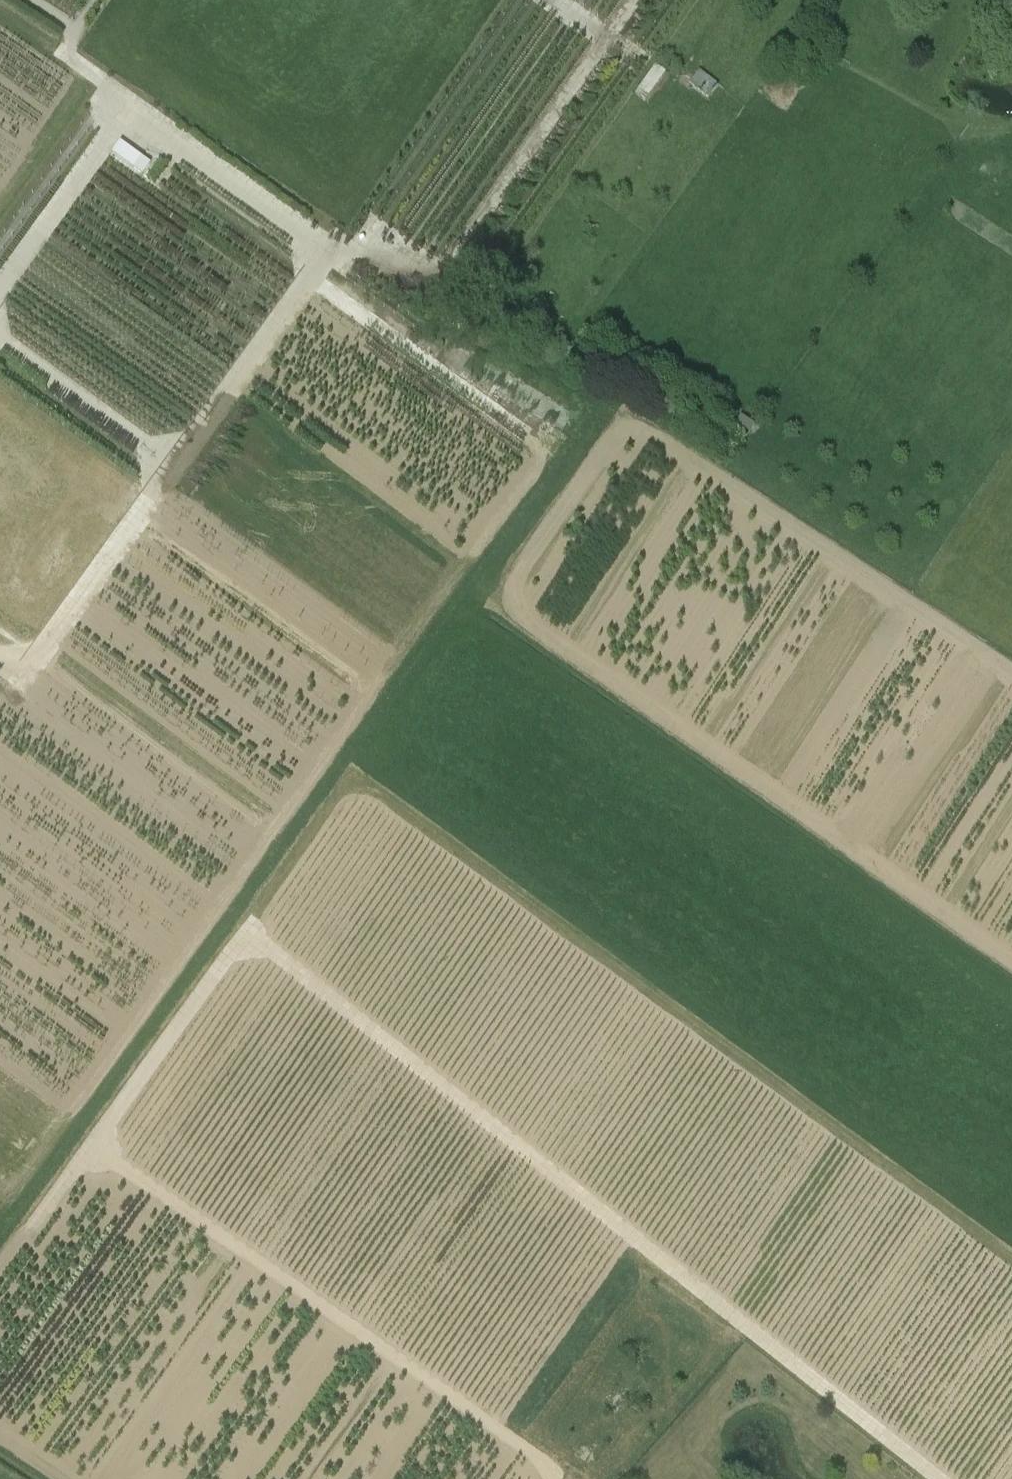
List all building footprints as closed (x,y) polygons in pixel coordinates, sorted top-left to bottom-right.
[(718,85),(699,71),(689,83),(708,98),(718,85)] [(141,159),(119,143),(112,153),(134,169),(141,159)]
